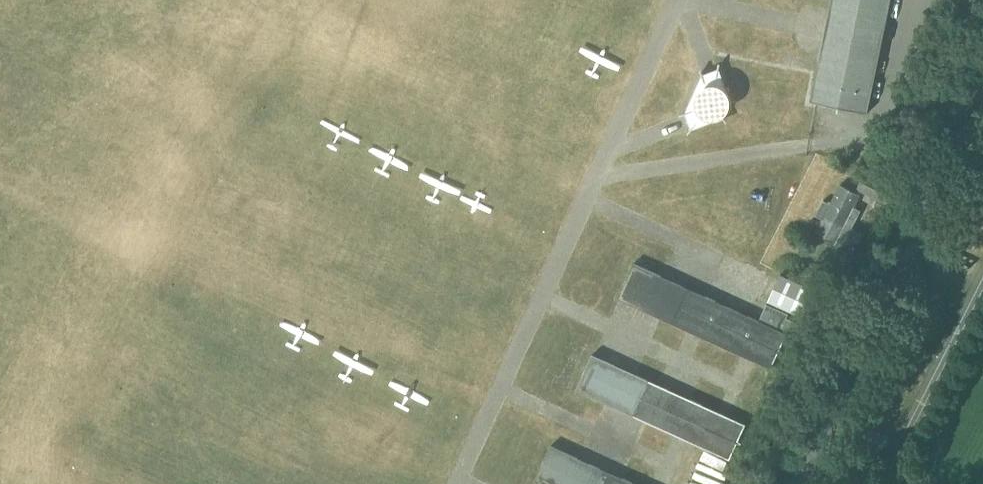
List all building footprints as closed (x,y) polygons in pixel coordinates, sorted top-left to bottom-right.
[(813,86),(810,101),(817,103),(868,113),(891,0),(831,0),(831,1),(829,11),(819,60),(816,74),(813,86)] [(702,75),(685,112),(686,114),(688,121),(691,128),(693,129),(723,118),(724,117),(731,101),(731,100),(719,69),(718,69),(711,71),(703,74),(702,75)] [(899,185),(868,169),(858,188),(889,204),(899,185)] [(823,200),(816,216),(823,219),(816,233),(835,242),(833,246),(852,255),(863,233),(852,228),(861,210),(854,207),(860,194),(841,184),(831,204),(823,200)] [(787,332),(759,320),(758,319),(667,277),(634,263),(618,298),(626,301),(671,322),(690,330),(709,339),(749,357),(763,363),(771,367),(787,332)] [(768,301),(804,317),(816,290),(780,274),(779,277),(768,301)] [(767,303),(759,320),(787,332),(798,337),(804,324),(787,317),(789,313),(767,303)] [(608,403),(652,423),(680,436),(711,450),(730,459),(746,423),(737,419),(723,413),(680,393),(663,385),(642,375),(601,357),(593,353),(577,388),(608,403)] [(545,483),(638,483),(627,479),(582,458),(551,444),(535,480),(542,483),(545,483)]
